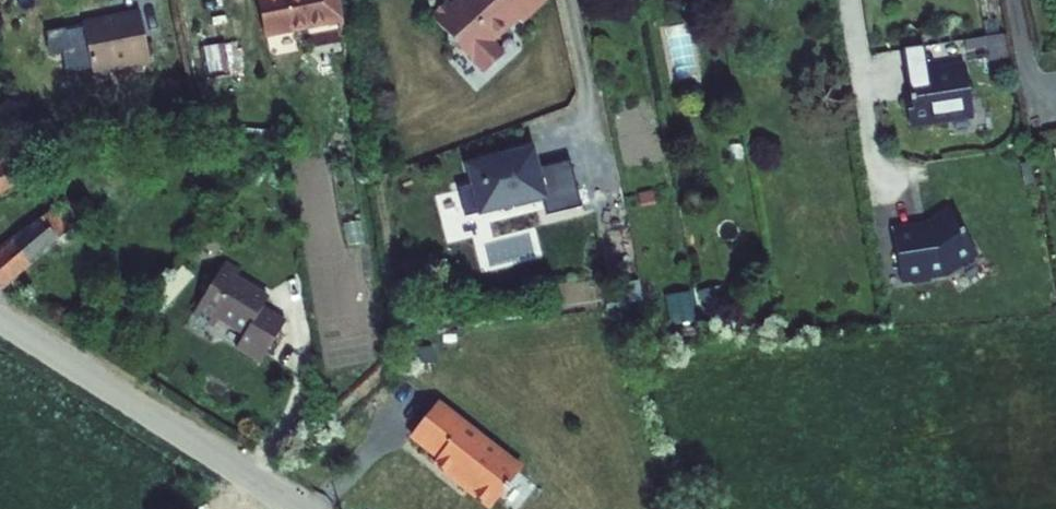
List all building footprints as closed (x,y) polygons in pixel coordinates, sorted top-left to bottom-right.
[(344,18),(341,0),(264,0),(270,38),(296,33),(297,35),(327,29),(325,22),(344,18)] [(435,17),(489,76),(512,54),(499,41),(529,13),(535,19),(555,0),(468,0),(461,7),(454,0),(435,17)] [(134,64),(152,61),(144,8),(120,11),(117,15),(87,19),(95,70),(100,74),(109,73),(117,62),(133,59),(134,64)] [(688,26),(666,30),(674,78),(696,75),(688,26)] [(340,31),(326,33),(329,61),(344,59),(340,31)] [(1008,56),(1004,33),(965,39),(967,50),(987,47),(989,59),(1008,56)] [(237,43),(213,47),(219,80),(243,76),(237,43)] [(970,115),(962,66),(906,75),(909,96),(903,97),(907,122),(944,116),(945,119),(970,115)] [(536,144),(467,159),(479,215),(547,200),(550,211),(585,204),(575,158),(541,165),(536,144)] [(78,149),(71,154),(78,164),(85,159),(78,149)] [(49,176),(39,152),(0,167),(0,197),(49,176)] [(19,291),(87,231),(67,209),(17,251),(0,237),(0,275),(19,291)] [(975,254),(946,211),(928,223),(930,225),(925,228),(912,230),(912,228),(890,231),(898,283),(944,275),(975,254)] [(225,265),(199,319),(223,331),(227,322),(251,334),(243,349),(273,363),(292,322),(265,309),(272,295),(240,280),(243,273),(225,265)] [(672,322),(696,321),(695,291),(671,292),(672,322)] [(535,471),(451,403),(425,434),(453,456),(448,462),(468,478),(471,474),(485,486),(482,490),(505,508),(535,471)]
